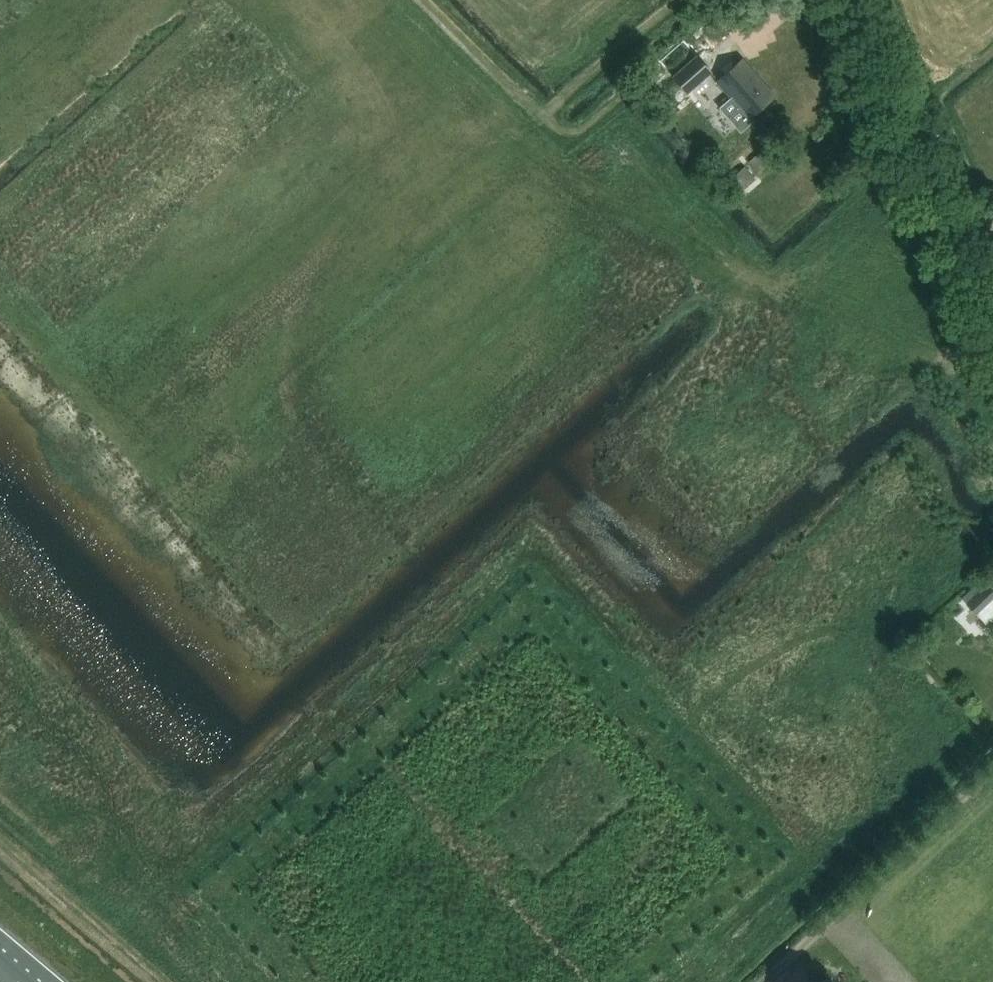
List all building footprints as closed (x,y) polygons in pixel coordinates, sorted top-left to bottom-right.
[(686,94),(711,71),(694,53),(670,76),(686,94)] [(742,59),(718,80),(749,116),(774,95),(742,59)] [(759,153),(749,162),(755,170),(766,160),(759,153)] [(744,166),(733,176),(742,186),(753,176),(744,166)] [(986,585),(967,603),(986,623),(990,618),(992,621),(992,620),(992,592),(986,585)] [(787,972),(775,981),(807,981),(797,970),(791,975),(787,970),(786,971),(787,972)]
